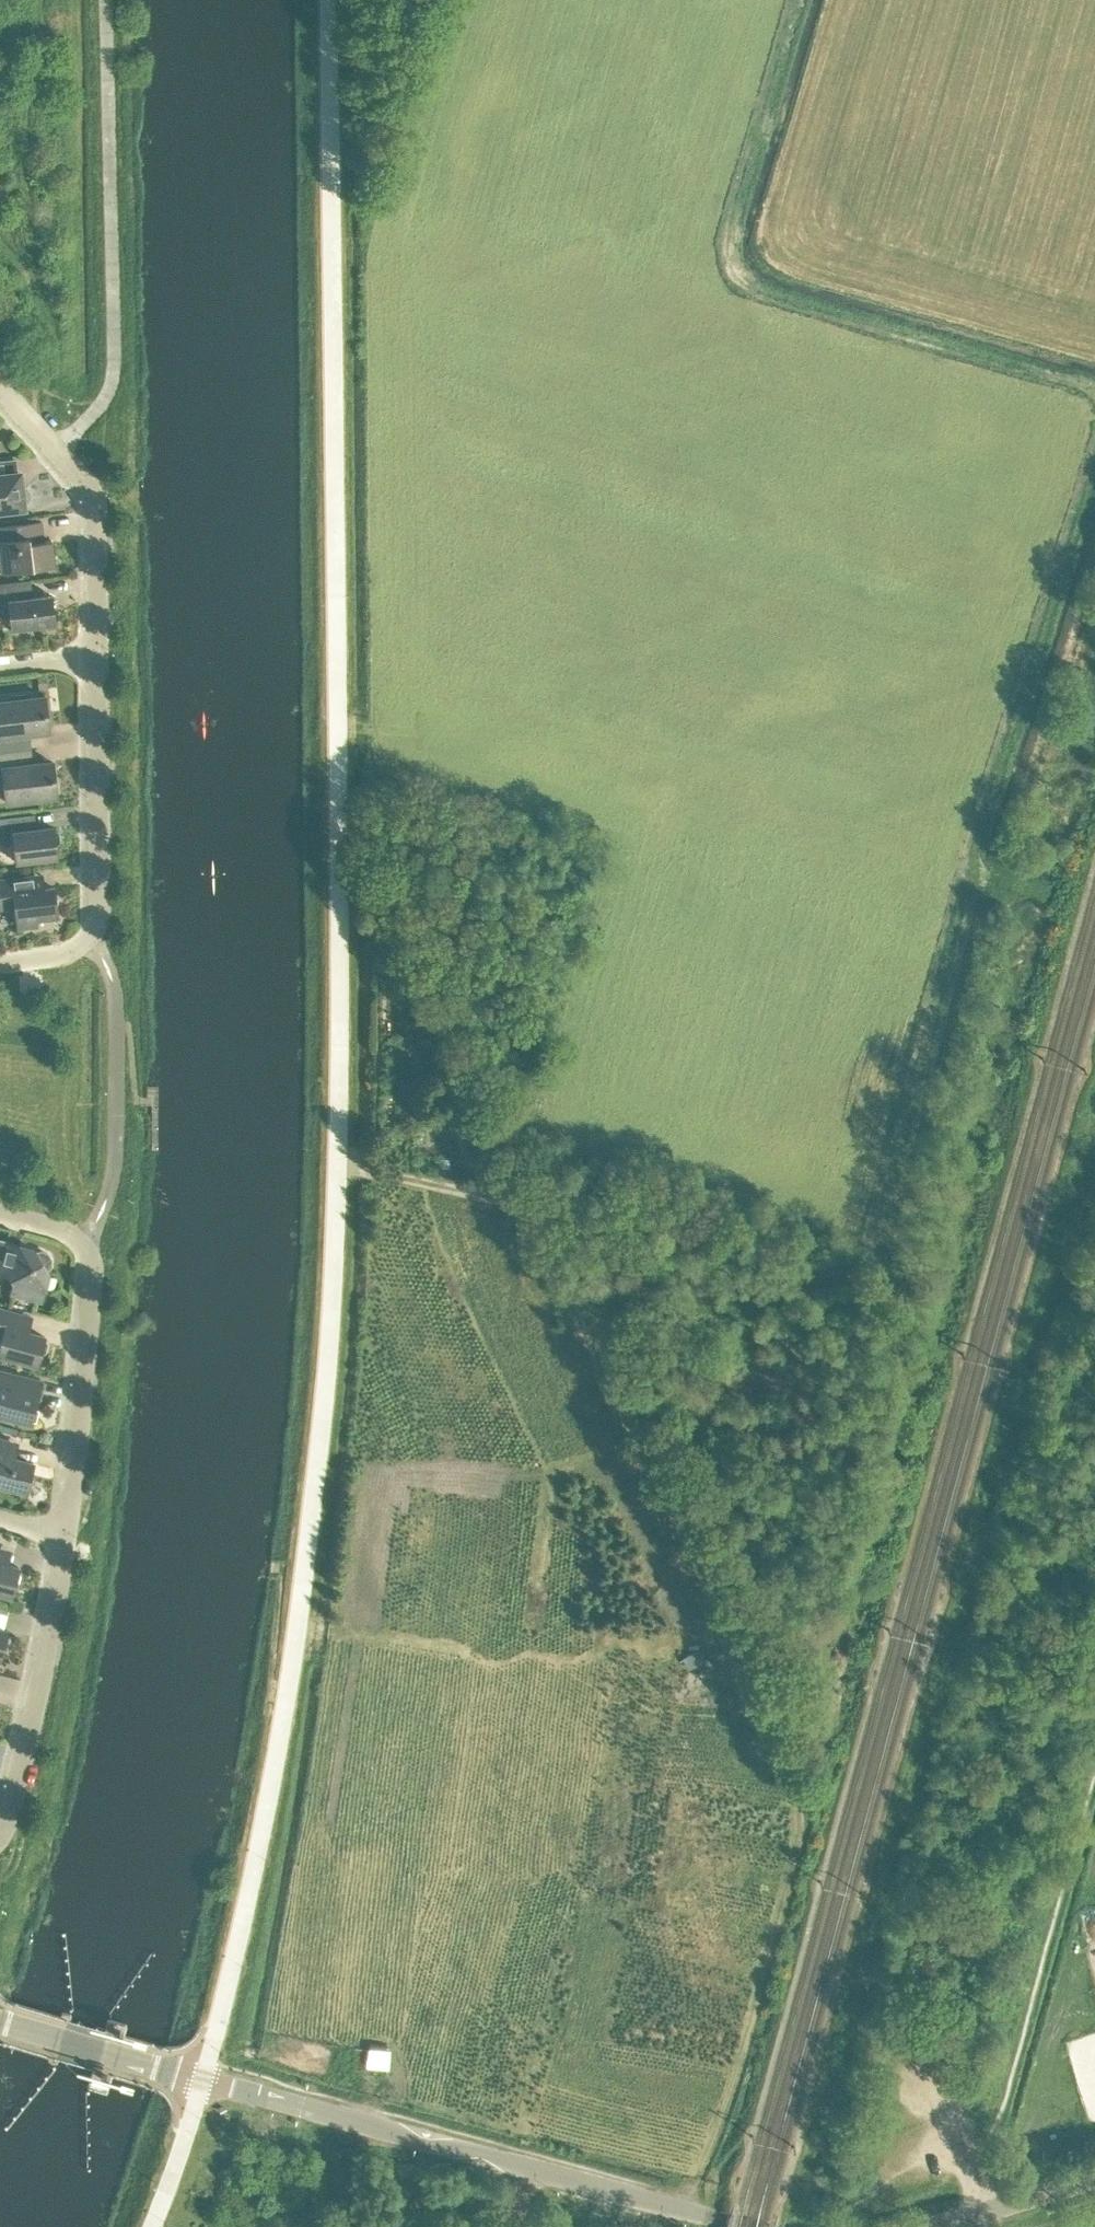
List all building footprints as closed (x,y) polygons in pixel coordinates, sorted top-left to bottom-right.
[(24,508),(23,503),(27,502),(29,499),(29,496),(29,492),(27,489),(25,487),(21,486),(20,473),(0,475),(0,511),(24,508)] [(2,572),(55,565),(52,540),(43,541),(41,521),(0,526),(0,551),(2,572)] [(10,615),(12,629),(55,623),(52,594),(26,598),(24,580),(0,583),(0,616),(10,615)] [(14,648),(13,637),(4,638),(5,649),(14,648)] [(45,696),(27,698),(26,693),(11,695),(11,700),(0,701),(0,752),(24,749),(23,734),(49,731),(45,696)] [(0,752),(0,768),(3,768),(7,802),(57,795),(52,761),(26,764),(24,749),(0,752)] [(28,830),(26,815),(0,818),(0,843),(14,842),(16,861),(57,856),(56,845),(59,841),(58,831),(54,829),(53,827),(28,830)] [(58,916),(54,886),(44,888),(42,875),(0,880),(0,908),(15,906),(18,927),(37,925),(36,919),(58,916)] [(10,1275),(13,1281),(11,1292),(41,1300),(48,1274),(46,1270),(50,1265),(50,1259),(47,1253),(41,1251),(35,1252),(33,1248),(6,1242),(2,1261),(0,1260),(0,1273),(10,1275)] [(28,1331),(32,1316),(0,1308),(0,1334),(2,1335),(0,1343),(0,1354),(37,1364),(40,1353),(45,1352),(48,1342),(44,1338),(45,1336),(28,1331)] [(41,1381),(0,1371),(0,1413),(31,1421),(31,1420),(35,1420),(38,1408),(34,1407),(41,1381)] [(18,1443),(0,1438),(0,1484),(26,1490),(33,1462),(14,1457),(18,1443)] [(11,1595),(15,1582),(19,1580),(20,1573),(18,1570),(19,1567),(7,1564),(10,1551),(0,1548),(0,1592),(11,1595)]
